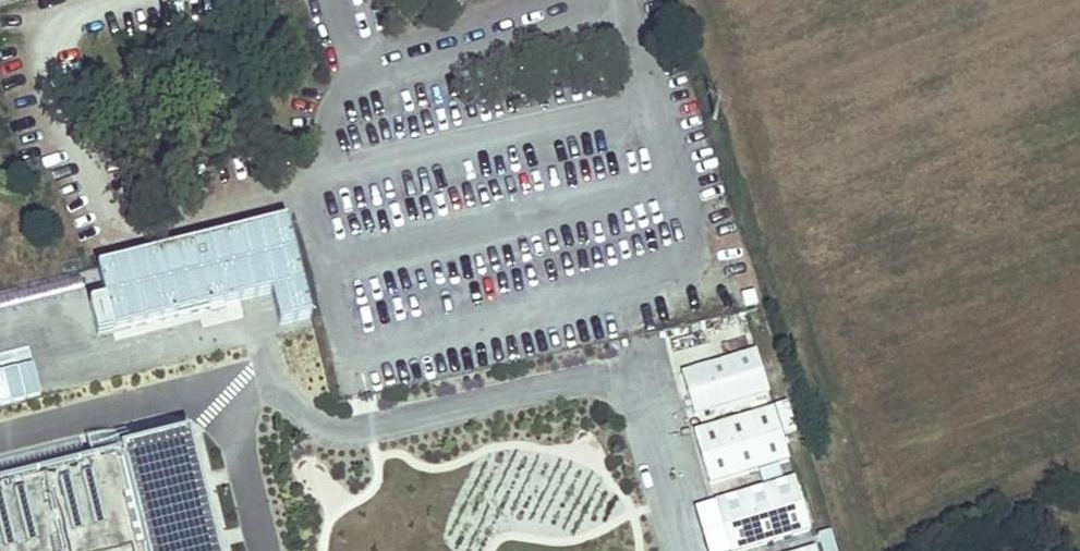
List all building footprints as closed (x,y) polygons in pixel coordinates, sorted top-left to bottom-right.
[(749,330),(671,354),(687,406),(765,382),(749,330)] [(692,433),(708,485),(786,461),(771,409),(692,433)] [(191,436),(0,487),(0,550),(220,550),(191,436)] [(728,550),(743,550),(808,531),(792,479),(714,503),(728,550)]
